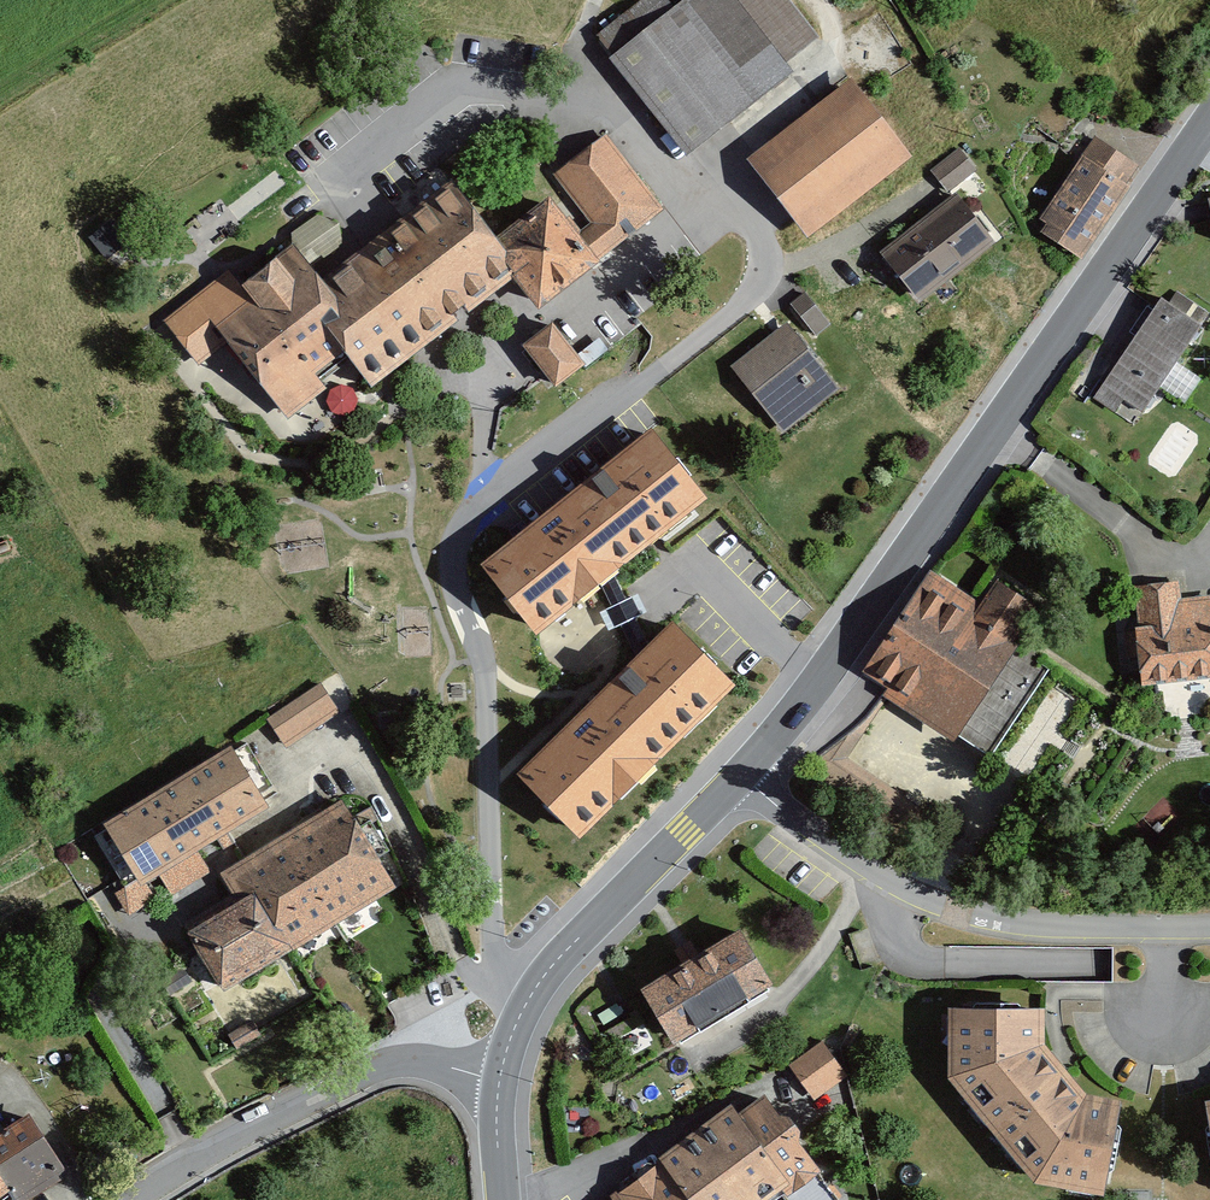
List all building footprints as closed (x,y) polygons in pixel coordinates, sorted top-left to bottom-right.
[(586,39),(683,165),(795,80),(785,67),(813,45),(779,0),(690,0),(674,12),(665,0),(637,0),(586,39)] [(852,84),(747,159),(802,236),(908,160),(852,84)] [(578,238),(595,260),(661,211),(608,137),(564,171),(553,180),(565,197),(589,230),(578,238)] [(1135,174),(1089,144),(1029,235),(1076,265),(1135,174)] [(957,151),(928,173),(945,194),(974,172),(957,151)] [(286,252),(199,318),(215,338),(283,426),(322,394),(311,379),(338,358),(366,389),(514,277),(489,246),(448,189),(316,288),(286,252)] [(553,207),(548,199),(489,246),(514,277),(537,306),(595,260),(578,238),(553,207)] [(955,200),(876,263),(914,311),(994,248),(955,200)] [(292,244),(331,256),(341,223),(303,211),(292,244)] [(805,293),(789,303),(815,339),(830,328),(805,293)] [(1200,332),(1166,309),(1100,403),(1134,427),(1200,332)] [(786,323),(729,368),(783,437),(840,393),(786,323)] [(549,326),(519,347),(540,379),(549,391),(579,370),(549,326)] [(702,497),(651,434),(486,565),(537,628),(702,497)] [(931,572),(865,670),(992,754),(1045,676),(1006,651),(1035,608),(994,581),(979,603),(931,572)] [(1133,691),(1209,683),(1209,601),(1181,604),(1179,584),(1132,589),(1136,627),(1126,628),(1133,691)] [(732,685),(672,625),(521,774),(580,834),(732,685)] [(337,718),(317,687),(265,721),(285,752),(337,718)] [(228,749),(101,826),(138,887),(265,811),(228,749)] [(231,904),(181,933),(188,944),(218,995),(392,892),(338,802),(214,876),(231,904)] [(733,925),(631,985),(667,1046),(769,986),(733,925)] [(179,969),(158,981),(166,995),(187,983),(179,969)] [(1036,1012),(942,1009),(940,1077),(1023,1184),(1098,1197),(1113,1107),(1079,1098),(1037,1048),(1036,1012)] [(248,1024),(226,1039),(235,1052),(257,1037),(248,1024)] [(821,1046),(789,1069),(816,1105),(847,1082),(821,1046)] [(1199,1102),(1209,1168),(1209,1100),(1199,1102)] [(734,1119),(783,1186),(794,1199),(797,1199),(822,1179),(758,1101),(734,1119)] [(683,1199),(765,1199),(774,1193),(783,1186),(734,1119),(724,1107),(653,1159),(683,1199)] [(0,1133),(0,1183),(6,1194),(10,1199),(35,1199),(64,1183),(24,1119),(0,1133)] [(615,1199),(683,1199),(653,1159),(610,1193),(615,1199)]
